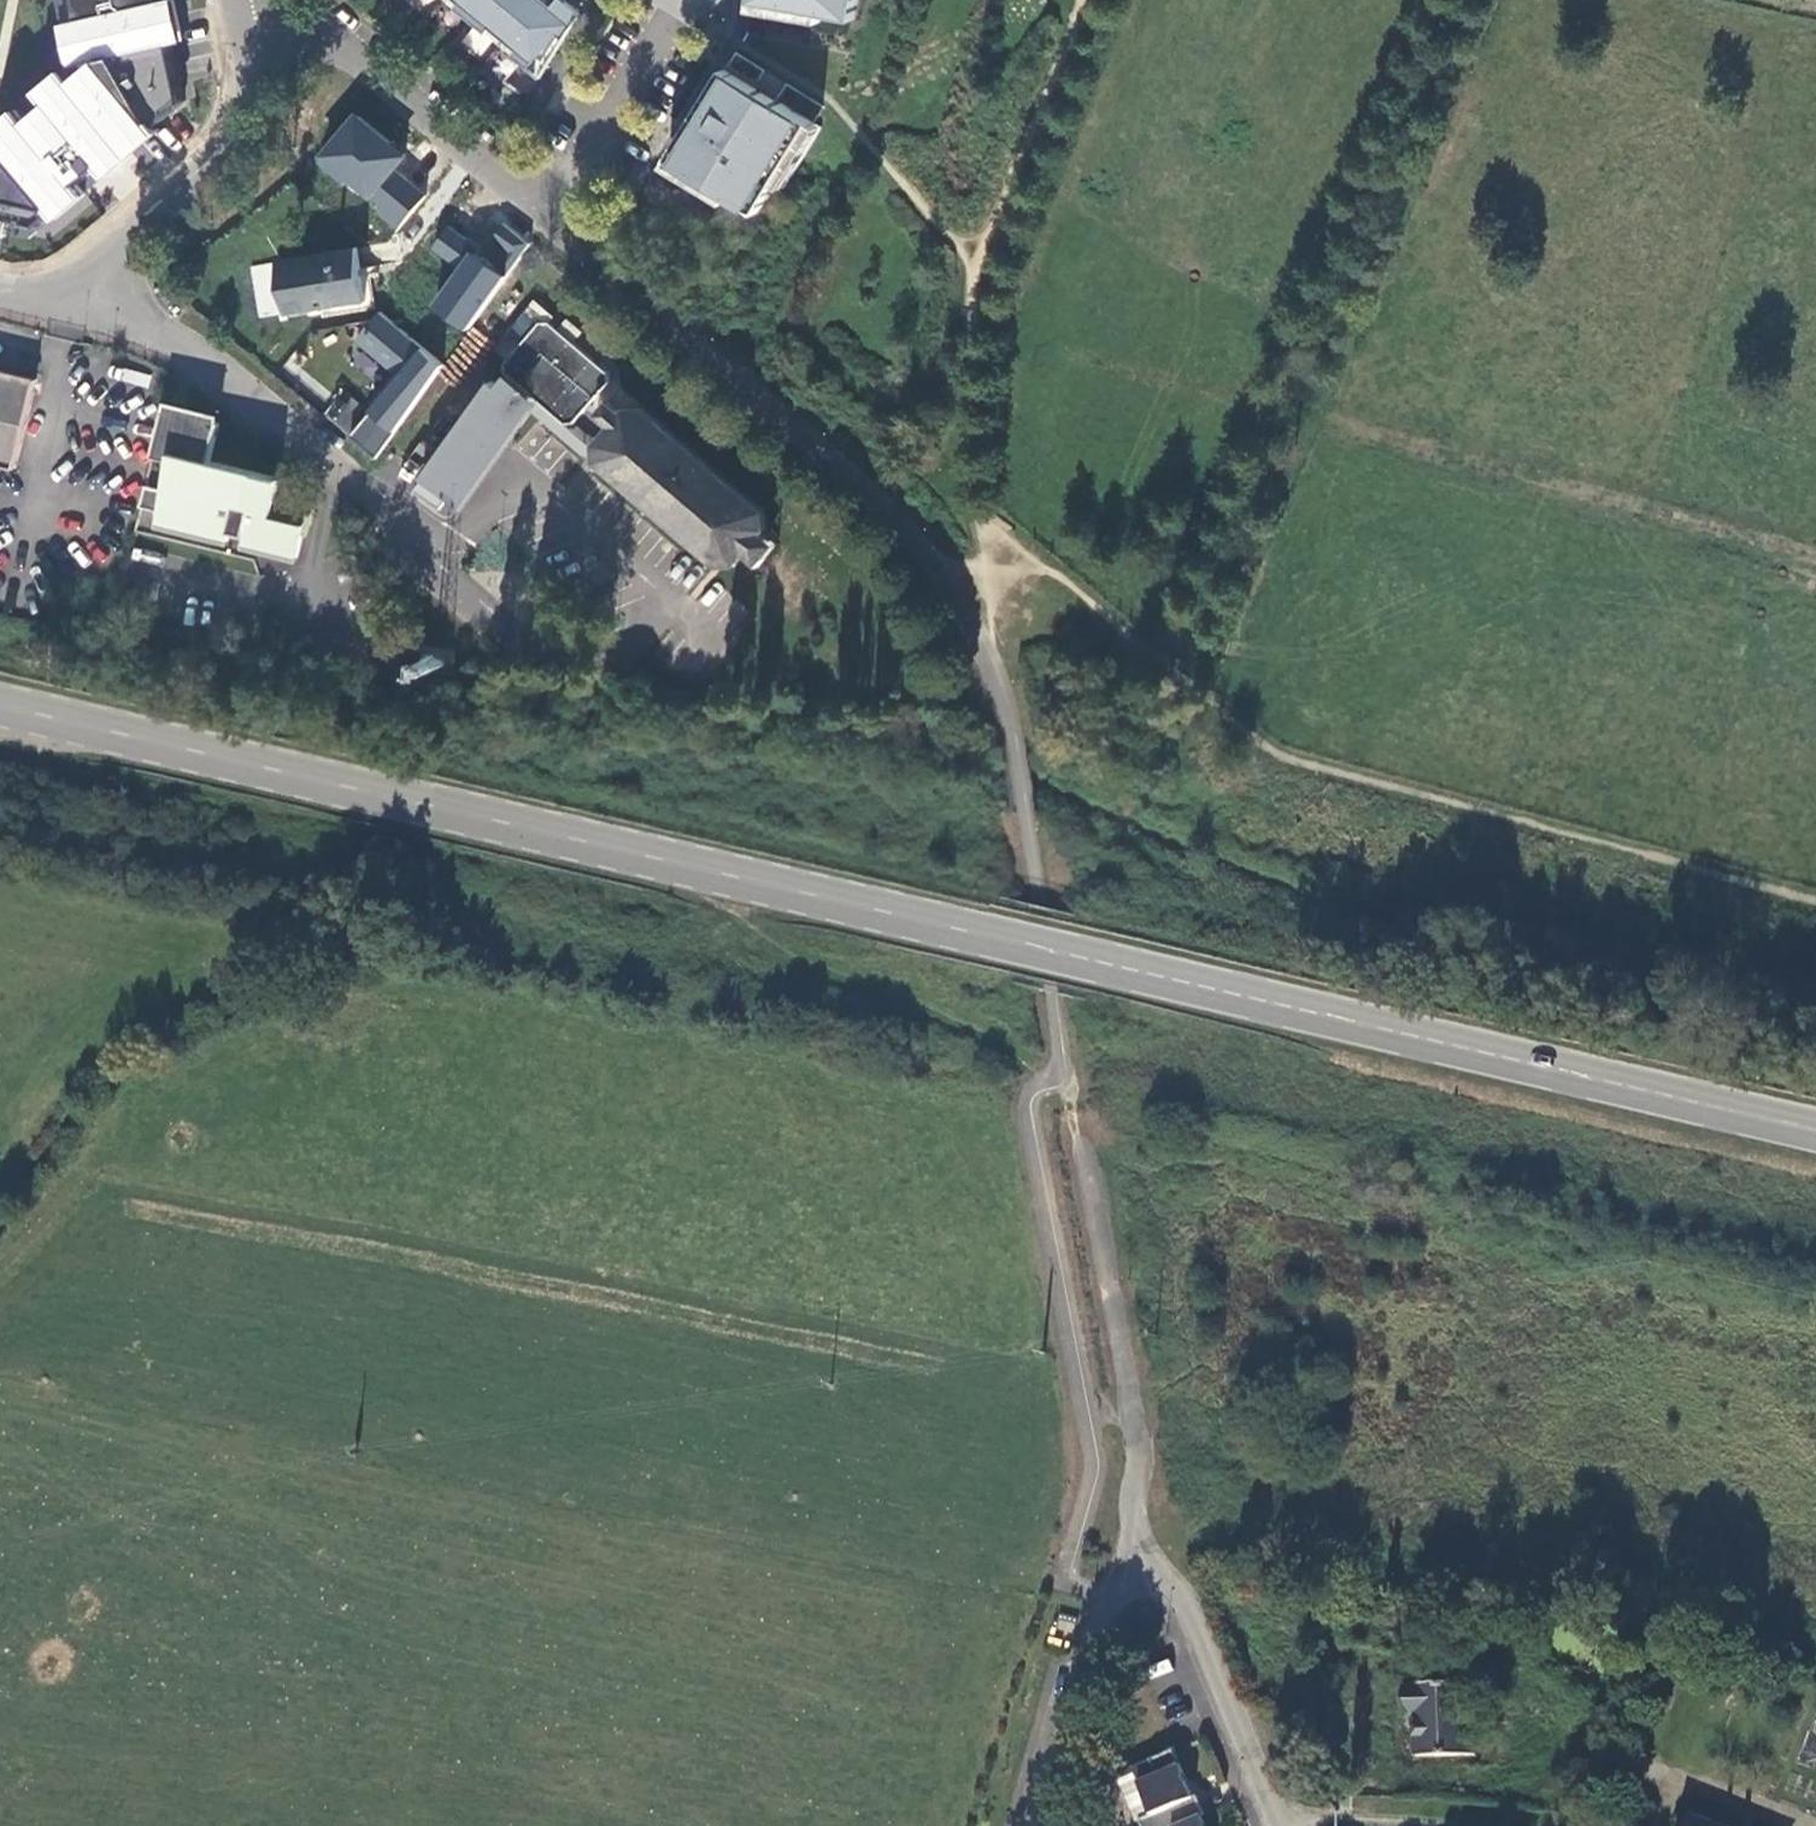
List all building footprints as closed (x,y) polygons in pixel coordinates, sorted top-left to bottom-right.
[(38,214),(47,222),(102,174),(193,94),(194,81),(205,77),(208,38),(185,41),(175,0),(58,0),(62,23),(54,27),(62,64),(81,61),(62,80),(57,74),(31,95),(36,101),(21,119),(13,112),(0,120),(0,206),(38,214)] [(580,8),(568,0),(565,0),(560,8),(548,0),(410,0),(510,70),(528,45),(545,57),(580,8)] [(753,0),(855,18),(858,0),(753,0)] [(726,67),(671,157),(760,211),(814,121),(726,67)] [(406,157),(355,115),(315,163),(398,231),(426,197),(395,171),(406,157)] [(85,198),(47,223),(54,234),(93,209),(85,198)] [(530,245),(501,223),(488,241),(505,253),(493,269),(468,250),(473,245),(447,226),(430,249),(456,268),(429,305),(465,331),(530,245)] [(354,248),(277,261),(286,313),(363,300),(354,248)] [(378,312),(354,343),(394,374),(346,435),(372,455),(442,362),(378,312)] [(503,360),(505,372),(561,422),(573,422),(607,383),(606,373),(549,321),(537,321),(503,360)] [(16,470),(36,381),(0,373),(0,466),(16,470)] [(217,420),(162,406),(152,451),(168,455),(161,484),(145,480),(141,499),(155,503),(152,516),(230,534),(231,529),(244,532),(242,541),(295,553),(300,531),(306,533),(313,506),(275,496),(279,476),(208,458),(217,420)] [(628,415),(601,445),(602,458),(624,477),(634,477),(635,486),(657,505),(665,505),(665,513),(687,531),(696,531),(697,541),(717,558),(726,560),(754,530),(754,515),(735,498),(726,498),(723,487),(704,471),(693,471),(692,461),(670,443),(662,443),(661,434),(638,415),(628,415)] [(760,535),(742,557),(755,568),(773,547),(760,535)] [(1411,1722),(1412,1762),(1472,1760),(1470,1689),(1483,1688),(1482,1667),(1414,1669),(1415,1691),(1402,1691),(1403,1723),(1411,1722)] [(1202,1822),(1205,1821),(1197,1802),(1194,1804),(1174,1756),(1150,1766),(1157,1782),(1139,1789),(1153,1821),(1142,1825),(1193,1825),(1202,1822)]
